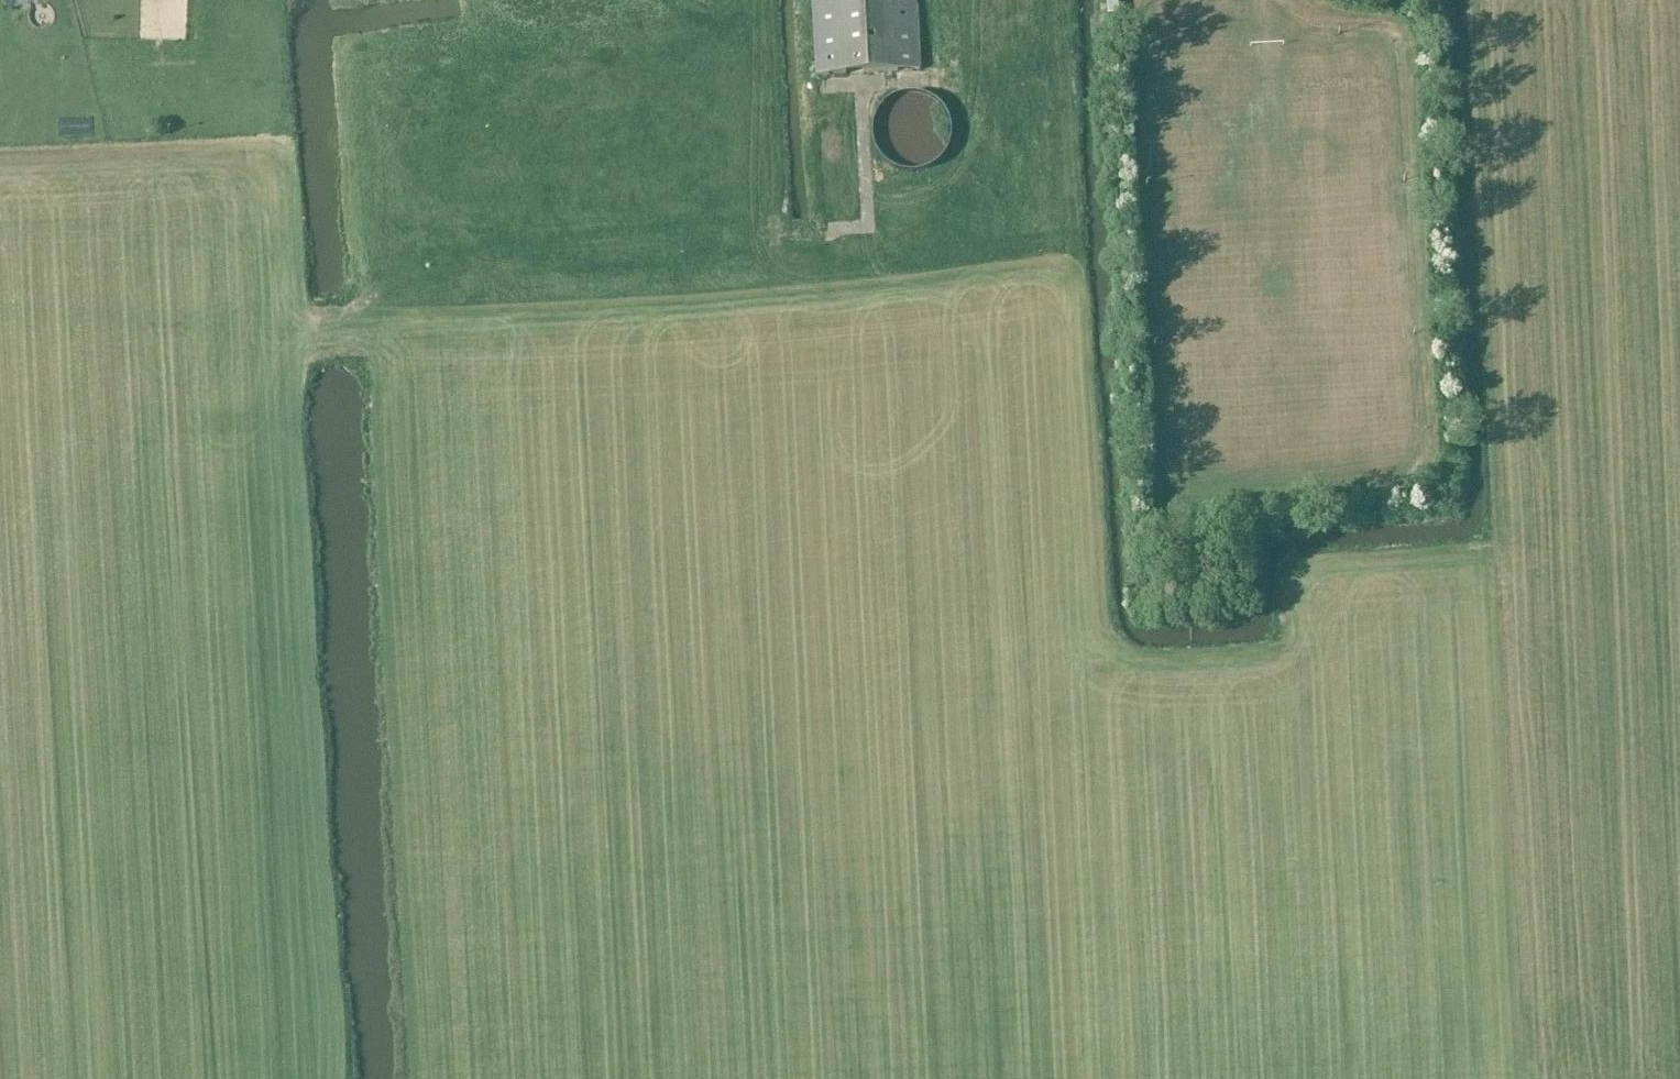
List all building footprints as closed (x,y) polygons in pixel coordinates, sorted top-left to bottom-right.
[(818,41),(851,39),(849,0),(816,0),(818,41)] [(1119,0),(1096,0),(1096,12),(1119,12),(1119,0)] [(949,142),(950,134),(950,127),(948,120),(945,114),(940,108),(935,103),(929,99),(922,96),(915,95),(907,95),(900,97),(894,100),(888,104),(882,109),(878,115),(875,121),(874,128),(873,136),(875,143),(877,150),(881,156),(886,161),(891,166),(898,169),(905,171),(912,171),(920,171),(926,168),(933,165),(939,160),(943,155),(947,149),(949,142)]
